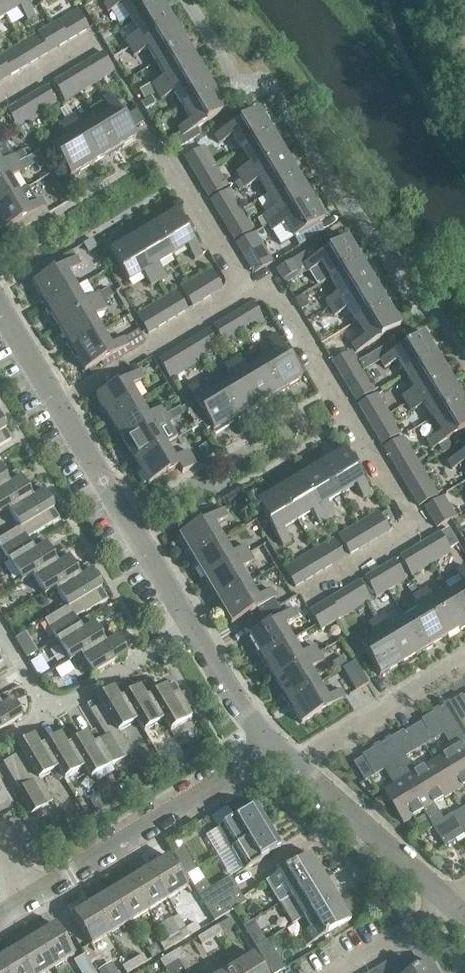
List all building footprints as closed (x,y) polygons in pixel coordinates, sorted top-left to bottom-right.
[(5,17),(19,8),(27,21),(35,16),(25,0),(0,0),(0,9),(5,17)] [(129,19),(160,1),(160,0),(111,0),(103,5),(108,13),(121,5),(129,19)] [(160,1),(129,19),(138,33),(125,41),(130,50),(174,23),(165,10),(166,8),(163,2),(161,3),(160,1)] [(89,29),(77,10),(67,16),(78,35),(89,29)] [(69,41),(78,35),(67,16),(57,22),(69,41)] [(59,46),(69,41),(57,22),(48,28),(59,46)] [(147,49),(156,63),(186,45),(185,42),(187,41),(183,36),(181,36),(174,23),(130,50),(134,56),(147,49)] [(49,52),(59,46),(48,28),(38,33),(49,52)] [(40,58),(49,52),(38,33),(28,39),(40,58)] [(30,64),(40,58),(28,39),(19,45),(30,64)] [(20,69),(30,64),(19,45),(9,50),(20,69)] [(151,85),(156,93),(199,67),(192,53),(193,51),(189,46),(188,47),(186,45),(156,63),(164,77),(151,85)] [(20,69),(9,50),(0,56),(0,57),(11,75),(20,69)] [(104,78),(114,71),(103,52),(92,59),(104,78)] [(11,75),(0,57),(0,79),(1,81),(11,75)] [(94,83),(104,78),(92,59),(83,64),(94,83)] [(85,89),(94,83),(83,64),(73,70),(85,89)] [(174,93),(182,107),(213,88),(211,86),(213,85),(210,80),(207,80),(199,67),(156,93),(160,100),(174,93)] [(75,95),(85,89),(73,70),(64,76),(75,95)] [(64,101),(75,95),(64,76),(53,82),(64,101)] [(47,112),(57,105),(46,86),(36,93),(47,112)] [(214,91),(213,88),(182,107),(191,121),(178,129),(182,137),(226,110),(218,97),(219,95),(216,90),(214,91)] [(38,117),(47,112),(36,93),(26,98),(38,117)] [(96,120),(114,151),(116,150),(117,151),(123,148),(123,146),(136,138),(110,94),(102,99),(110,112),(96,120)] [(28,123),(38,117),(26,98),(17,104),(28,123)] [(18,129),(28,123),(17,104),(6,110),(18,129)] [(232,136),(241,150),(271,132),(270,130),(272,129),(268,123),(266,123),(258,110),(214,136),(219,144),(232,136)] [(66,121),(92,164),(105,156),(107,157),(113,154),(112,152),(114,151),(96,120),(81,129),(73,116),(66,121)] [(92,164),(66,121),(58,125),(66,138),(51,147),(70,178),(72,176),(73,178),(79,174),(79,172),(92,164)] [(236,173),(241,180),(285,154),(277,141),(278,139),(274,133),(273,134),(271,132),(241,150),(249,165),(236,173)] [(185,158),(191,168),(210,157),(203,146),(185,158)] [(259,180),(267,194),(298,176),(296,174),(298,173),(295,167),(292,167),(285,154),(241,180),(245,188),(259,180)] [(19,163),(14,155),(1,163),(0,161),(0,174),(19,163)] [(215,166),(210,157),(191,168),(196,178),(215,166)] [(19,193),(10,178),(23,170),(19,163),(0,174),(0,204),(19,193)] [(221,176),(215,166),(196,178),(202,187),(221,176)] [(202,187),(208,198),(227,186),(221,176),(202,187)] [(263,216),(267,224),(311,198),(303,185),(304,183),(301,177),(299,178),(298,176),(267,194),(276,208),(263,216)] [(19,231),(33,222),(29,217),(45,207),(41,199),(36,202),(28,187),(19,193),(0,204),(0,230),(2,233),(15,225),(19,231)] [(216,211),(235,199),(229,189),(210,201),(216,211)] [(319,212),(311,198),(267,224),(272,232),(285,224),(294,238),(324,220),(323,218),(325,217),(321,212),(319,212)] [(241,209),(235,199),(216,211),(222,221),(241,209)] [(247,219),(241,209),(222,221),(228,230),(247,219)] [(156,224),(153,225),(172,256),(186,247),(194,260),(202,255),(189,233),(195,230),(186,216),(180,220),(176,212),(162,220),(160,219),(155,222),(156,224)] [(228,230),(234,241),(253,229),(247,219),(228,230)] [(158,264),(172,256),(153,225),(151,226),(150,225),(145,228),(145,230),(132,238),(158,282),(166,277),(158,264)] [(255,232),(236,244),(242,254),(261,243),(255,232)] [(150,287),(158,282),(132,238),(118,246),(116,245),(111,249),(112,250),(110,252),(128,282),(142,273),(150,287)] [(319,285),(330,279),(360,260),(359,258),(360,257),(357,252),(355,252),(347,238),(316,257),(312,249),(276,270),(283,280),(305,267),(308,272),(311,271),(319,285)] [(92,239),(83,244),(89,253),(97,248),(92,239)] [(267,252),(261,243),(242,254),(248,264),(267,252)] [(44,304),(45,306),(76,287),(67,273),(80,265),(76,257),(74,258),(71,252),(58,259),(62,265),(32,284),(40,297),(39,299),(42,305),(44,304)] [(273,263),(267,252),(248,264),(254,274),(273,263)] [(325,301),(330,309),(373,282),(365,269),(366,267),(363,262),(361,263),(360,260),(330,279),(338,293),(325,301)] [(222,289),(222,288),(211,270),(201,276),(212,295),(222,289)] [(201,276),(191,282),(202,301),(212,295),(201,276)] [(192,307),(202,301),(191,282),(181,288),(192,307)] [(347,308),(356,323),(386,304),(385,302),(387,301),(383,296),(381,295),(373,282),(330,309),(334,316),(347,308)] [(84,302),(76,287),(45,306),(46,308),(45,309),(48,315),(50,315),(58,328),(102,301),(98,294),(84,302)] [(176,291),(166,297),(177,316),(187,310),(176,291)] [(301,310),(308,305),(302,295),(294,300),(301,310)] [(166,297),(156,303),(167,322),(177,316),(166,297)] [(70,347),(72,350),(102,331),(94,317),(107,309),(102,301),(58,328),(66,341),(65,343),(69,348),(70,347)] [(156,303),(146,309),(158,327),(167,322),(156,303)] [(253,303),(243,309),(254,328),(264,322),(253,303)] [(388,306),(386,304),(356,323),(365,337),(352,345),(356,353),(400,327),(392,313),(393,311),(389,305),(388,306)] [(158,327),(146,309),(136,315),(147,334),(158,327)] [(243,309),(233,315),(244,334),(254,328),(243,309)] [(233,315),(223,321),(235,340),(244,334),(233,315)] [(235,340),(223,321),(213,327),(224,346),(235,340)] [(111,345),(102,331),(72,350),(73,352),(71,353),(75,358),(77,358),(85,372),(101,362),(103,367),(145,342),(138,329),(111,345)] [(219,349),(208,330),(198,336),(209,355),(219,349)] [(435,354),(437,353),(434,348),(431,348),(423,334),(380,361),(384,368),(397,361),(406,375),(437,357),(435,354)] [(275,353),(261,361),(279,392),(281,391),(282,392),(288,389),(288,387),(301,379),(275,335),(267,340),(275,353)] [(198,336),(188,342),(200,361),(209,355),(198,336)] [(188,342),(178,348),(190,367),(200,361),(188,342)] [(178,348),(169,354),(180,372),(190,367),(178,348)] [(338,372),(357,361),(351,351),(332,362),(338,372)] [(180,372),(169,354),(159,360),(170,379),(180,372)] [(279,392),(261,361),(247,370),(239,357),(231,361),(257,405),(270,397),(272,398),(278,395),(277,393),(279,392)] [(437,357),(406,375),(415,389),(402,397),(406,405),(450,378),(442,365),(443,363),(440,358),(438,359),(437,357)] [(237,417),(238,419),(244,415),(244,413),(257,405),(231,361),(223,366),(231,379),(217,388),(235,418),(237,417)] [(357,361),(338,372),(344,382),(363,370),(357,361)] [(368,380),(363,370),(344,382),(350,391),(368,380)] [(107,417),(109,419),(139,401),(131,386),(144,379),(139,371),(95,397),(103,410),(102,412),(106,418),(107,417)] [(424,404),(432,419),(463,400),(462,398),(463,397),(460,392),(458,392),(450,378),(406,405),(411,412),(424,404)] [(368,380),(350,391),(356,402),(375,390),(368,380)] [(233,419),(235,418),(217,388),(203,396),(195,383),(187,388),(199,407),(194,410),(190,402),(186,405),(198,425),(201,423),(206,431),(211,428),(215,435),(228,427),(227,425),(234,421),(233,419)] [(377,393),(358,405),(364,415),(383,404),(377,393)] [(464,403),(463,400),(432,419),(441,433),(428,441),(433,449),(438,446),(442,454),(451,449),(446,441),(464,429),(464,402),(464,403)] [(148,415),(139,401),(109,419),(110,421),(108,422),(112,428),(114,428),(122,441),(165,415),(161,407),(148,415)] [(370,425),(388,413),(383,404),(364,415),(370,425)] [(375,434),(394,423),(388,413),(370,425),(375,434)] [(170,422),(165,415),(122,441),(130,454),(129,456),(132,462),(134,461),(135,463),(166,445),(157,430),(170,422)] [(375,434),(382,445),(400,433),(394,423),(375,434)] [(5,443),(11,439),(5,429),(5,428),(0,431),(0,446),(5,443)] [(390,458),(408,447),(402,436),(383,448),(390,458)] [(181,474),(196,465),(187,451),(174,459),(166,445),(135,463),(136,465),(135,466),(138,472),(140,472),(148,485),(178,467),(181,474)] [(395,468),(414,456),(408,447),(390,458),(395,468)] [(325,462),(322,464),(341,494),(355,486),(363,498),(371,494),(344,450),(331,458),(329,457),(324,461),(325,462)] [(447,462),(452,470),(460,465),(464,474),(464,451),(447,462)] [(401,477),(420,466),(414,456),(395,468),(401,477)] [(326,503),(341,494),(322,464),(320,465),(319,463),(314,467),(314,469),(300,477),(327,520),(334,516),(326,503)] [(407,487),(426,476),(420,466),(401,477),(407,487)] [(7,509),(30,495),(28,491),(21,479),(20,479),(15,471),(5,478),(8,482),(0,486),(0,513),(7,509)] [(413,496),(431,485),(426,476),(407,487),(413,496)] [(279,490),(297,520),(311,512),(319,525),(327,520),(300,477),(287,485),(285,483),(280,487),(281,489),(279,490)] [(30,495),(7,509),(19,528),(53,507),(44,492),(43,493),(39,485),(28,491),(30,495)] [(419,507),(438,495),(431,485),(413,496),(419,507)] [(283,529),(297,520),(279,490),(276,491),(275,489),(270,493),(270,495),(256,503),(282,547),(290,542),(283,529)] [(443,496),(424,507),(430,518),(449,506),(443,496)] [(449,506),(430,518),(437,528),(455,517),(449,506)] [(9,561),(32,547),(30,544),(27,539),(53,523),(53,522),(59,519),(53,509),(53,508),(53,507),(19,528),(0,539),(0,547),(9,561)] [(191,556),(192,558),(223,539),(214,525),(227,517),(222,509),(179,535),(187,549),(186,551),(189,557),(191,556)] [(392,517),(389,510),(380,515),(389,530),(393,527),(394,522),(392,517)] [(378,512),(368,518),(379,537),(389,531),(389,530),(380,515),(378,512)] [(379,537),(368,518),(358,524),(369,542),(379,537)] [(358,524),(348,529),(360,548),(369,542),(358,524)] [(448,528),(440,533),(445,543),(454,538),(448,528)] [(338,536),(349,554),(360,548),(348,529),(338,536)] [(440,533),(429,539),(441,558),(451,552),(445,543),(440,533)] [(30,544),(32,547),(9,561),(21,582),(32,575),(55,561),(53,557),(46,545),(45,546),(41,537),(30,544)] [(197,567),(205,580),(249,553),(244,546),(231,554),(223,539),(192,558),(193,560),(192,561),(195,567),(197,567)] [(333,539),(322,545),(334,564),(344,558),(333,539)] [(420,545),(431,564),(441,558),(429,539),(420,545)] [(322,545),(313,551),(324,570),(334,564),(322,545)] [(410,551),(421,570),(431,564),(420,545),(410,551)] [(53,557),(55,561),(32,575),(44,595),(55,588),(78,574),(76,570),(69,559),(68,559),(63,551),(53,557)] [(315,575),(324,570),(313,551),(303,557),(315,575)] [(411,576),(421,570),(410,551),(400,557),(411,576)] [(253,561),(249,553),(205,580),(213,593),(212,595),(215,600),(217,599),(218,602),(249,583),(240,569),(253,561)] [(303,557),(294,562),(305,581),(315,575),(303,557)] [(384,566),(396,585),(406,579),(395,560),(384,566)] [(295,587),(305,581),(294,562),(283,568),(295,587)] [(55,588),(66,607),(101,587),(92,572),(91,572),(86,564),(76,570),(78,574),(55,588)] [(386,591),(396,585),(384,566),(375,572),(386,591)] [(449,593),(464,620),(464,570),(463,567),(455,571),(463,584),(449,593)] [(364,578),(376,597),(386,591),(375,572),(364,578)] [(348,588),(360,607),(370,600),(359,582),(348,588)] [(257,609),(262,617),(278,607),(273,599),(275,598),(271,590),(258,597),(249,583),(218,602),(220,604),(218,605),(221,610),(224,610),(232,624),(257,609)] [(408,589),(413,597),(418,593),(413,586),(408,589)] [(66,607),(44,621),(57,641),(80,627),(78,623),(75,618),(85,612),(85,613),(102,603),(101,603),(107,599),(101,588),(101,587),(66,607)] [(350,612),(360,607),(348,588),(339,594),(350,612)] [(464,625),(464,620),(449,593),(434,602),(427,588),(419,593),(445,637),(458,629),(460,630),(464,627),(464,625)] [(419,611),(405,619),(423,650),(425,648),(426,650),(432,647),(432,645),(445,637),(419,593),(411,598),(419,611)] [(329,599),(340,618),(350,612),(339,594),(329,599)] [(331,624),(340,618),(329,599),(319,605),(331,624)] [(320,630),(331,624),(319,605),(309,611),(320,630)] [(278,607),(262,617),(267,625),(248,636),(256,649),(255,651),(258,657),(260,656),(261,658),(292,640),(283,625),(296,618),(292,610),(283,615),(278,607)] [(383,615),(375,619),(401,663),(414,655),(416,656),(422,653),(421,651),(423,650),(405,619),(391,628),(383,615)] [(69,661),(80,655),(103,641),(101,636),(94,625),(93,625),(88,617),(78,623),(80,627),(57,641),(69,661)] [(388,671),(401,663),(375,619),(368,624),(375,637),(361,646),(379,676),(382,675),(383,676),(388,673),(388,671)] [(101,636),(103,641),(80,655),(92,675),(126,654),(116,638),(111,630),(101,636)] [(301,654),(292,640),(261,658),(263,660),(261,661),(264,667),(267,667),(275,680),(318,654),(314,646),(301,654)] [(323,661),(318,654),(275,680),(282,693),(281,695),(285,701),(286,700),(288,702),(318,684),(310,669),(323,661)] [(346,666),(341,658),(332,664),(336,672),(346,666)] [(342,670),(346,676),(356,691),(368,684),(359,669),(355,662),(342,670)] [(170,731),(191,718),(177,695),(180,693),(174,682),(166,687),(165,687),(154,694),(150,697),(163,720),(170,731)] [(139,688),(127,695),(123,698),(137,721),(143,732),(163,720),(150,697),(154,694),(147,683),(139,688)] [(97,698),(118,732),(137,721),(123,698),(127,695),(121,684),(113,689),(112,689),(97,698)] [(327,698),(318,684),(288,702),(289,704),(287,705),(291,711),(293,711),(301,724),(345,698),(340,690),(327,698)] [(21,717),(12,701),(11,701),(7,693),(0,697),(0,730),(21,717)] [(464,745),(464,696),(464,697),(463,696),(451,703),(450,701),(444,705),(445,707),(443,708),(464,745)] [(106,738),(101,741),(97,743),(111,766),(131,754),(118,732),(97,698),(97,699),(87,705),(90,711),(106,738)] [(435,761),(444,777),(464,765),(464,745),(443,708),(440,709),(439,708),(433,711),(434,713),(422,720),(423,722),(414,727),(425,746),(445,734),(454,750),(435,761)] [(435,761),(416,773),(406,757),(425,746),(414,727),(405,733),(404,731),(392,738),(391,737),(385,740),(386,742),(384,743),(415,795),(444,777),(435,761)] [(84,767),(90,778),(111,766),(97,743),(101,741),(94,730),(86,735),(74,742),(70,744),(84,767)] [(64,779),(84,767),(70,744),(74,742),(68,731),(60,736),(59,736),(48,743),(43,745),(57,768),(64,779)] [(57,768),(43,745),(48,743),(41,732),(33,737),(18,746),(38,780),(57,768)] [(404,823),(424,811),(415,795),(384,743),(381,745),(380,743),(374,747),(375,748),(363,756),(364,757),(355,763),(366,782),(386,770),(395,785),(385,791),(386,794),(375,800),(383,808),(392,803),(404,823)] [(10,759),(3,763),(19,790),(17,791),(31,814),(52,802),(38,780),(18,746),(17,746),(17,747),(6,753),(10,759)] [(444,777),(454,793),(464,786),(464,765),(444,777)] [(449,847),(455,843),(454,841),(464,835),(464,812),(463,808),(444,820),(435,804),(454,793),(444,777),(415,795),(424,811),(445,847),(448,845),(449,847)] [(90,796),(57,807),(84,806),(90,802),(90,796)] [(256,807),(236,819),(234,817),(233,818),(227,807),(211,817),(230,849),(268,827),(256,807)] [(280,847),(268,827),(230,849),(243,871),(261,861),(260,859),(280,847)] [(187,876),(197,869),(184,847),(173,854),(187,876)] [(291,896),(323,877),(310,855),(287,869),(286,867),(283,869),(284,871),(266,882),(272,892),(284,885),(291,896)] [(187,888),(168,857),(149,869),(167,899),(187,888)] [(149,869),(130,880),(148,911),(167,899),(149,869)] [(205,906),(236,887),(230,877),(209,890),(199,896),(205,906)] [(304,918),(337,898),(323,877),(291,896),(304,918)] [(130,880),(111,891),(129,922),(148,911),(130,880)] [(204,881),(193,887),(199,896),(209,890),(204,881)] [(214,921),(233,910),(245,902),(236,887),(205,906),(214,921)] [(111,891),(92,903),(111,933),(129,922),(111,891)] [(323,936),(324,938),(328,936),(327,934),(350,920),(337,898),(304,918),(311,929),(299,936),(305,947),(323,936)] [(72,915),(91,945),(111,933),(92,903),(72,915)] [(166,940),(179,933),(171,918),(158,926),(166,940)] [(255,947),(266,941),(253,920),(243,926),(255,947)] [(190,936),(200,930),(196,923),(185,929),(190,936)] [(55,925),(35,937),(54,967),(74,955),(55,925)] [(212,939),(222,933),(218,926),(208,932),(212,939)] [(174,945),(184,939),(180,932),(170,939),(174,945)] [(202,945),(212,939),(208,932),(197,938),(202,945)] [(17,948),(32,972),(45,972),(54,967),(35,937),(17,948)] [(164,951),(174,945),(170,939),(160,945),(164,951)] [(274,952),(272,952),(266,941),(255,947),(271,972),(277,972),(284,969),(274,952)] [(0,958),(0,963),(6,972),(32,972),(17,948),(0,958)] [(178,959),(184,955),(180,948),(173,952),(178,959)] [(181,966),(177,959),(178,959),(173,952),(160,961),(167,972),(170,972),(181,966)] [(133,970),(147,962),(143,955),(129,963),(133,970)] [(237,972),(264,972),(253,955),(233,966),(237,972)] [(400,955),(390,961),(397,972),(411,972),(400,955)] [(390,961),(379,967),(383,972),(397,972),(390,961)] [(111,962),(98,970),(99,972),(117,972),(111,962)] [(133,970),(129,963),(122,967),(126,972),(128,972),(133,970)] [(435,965),(433,967),(432,964),(420,971),(420,969),(416,972),(440,972),(435,965)]
